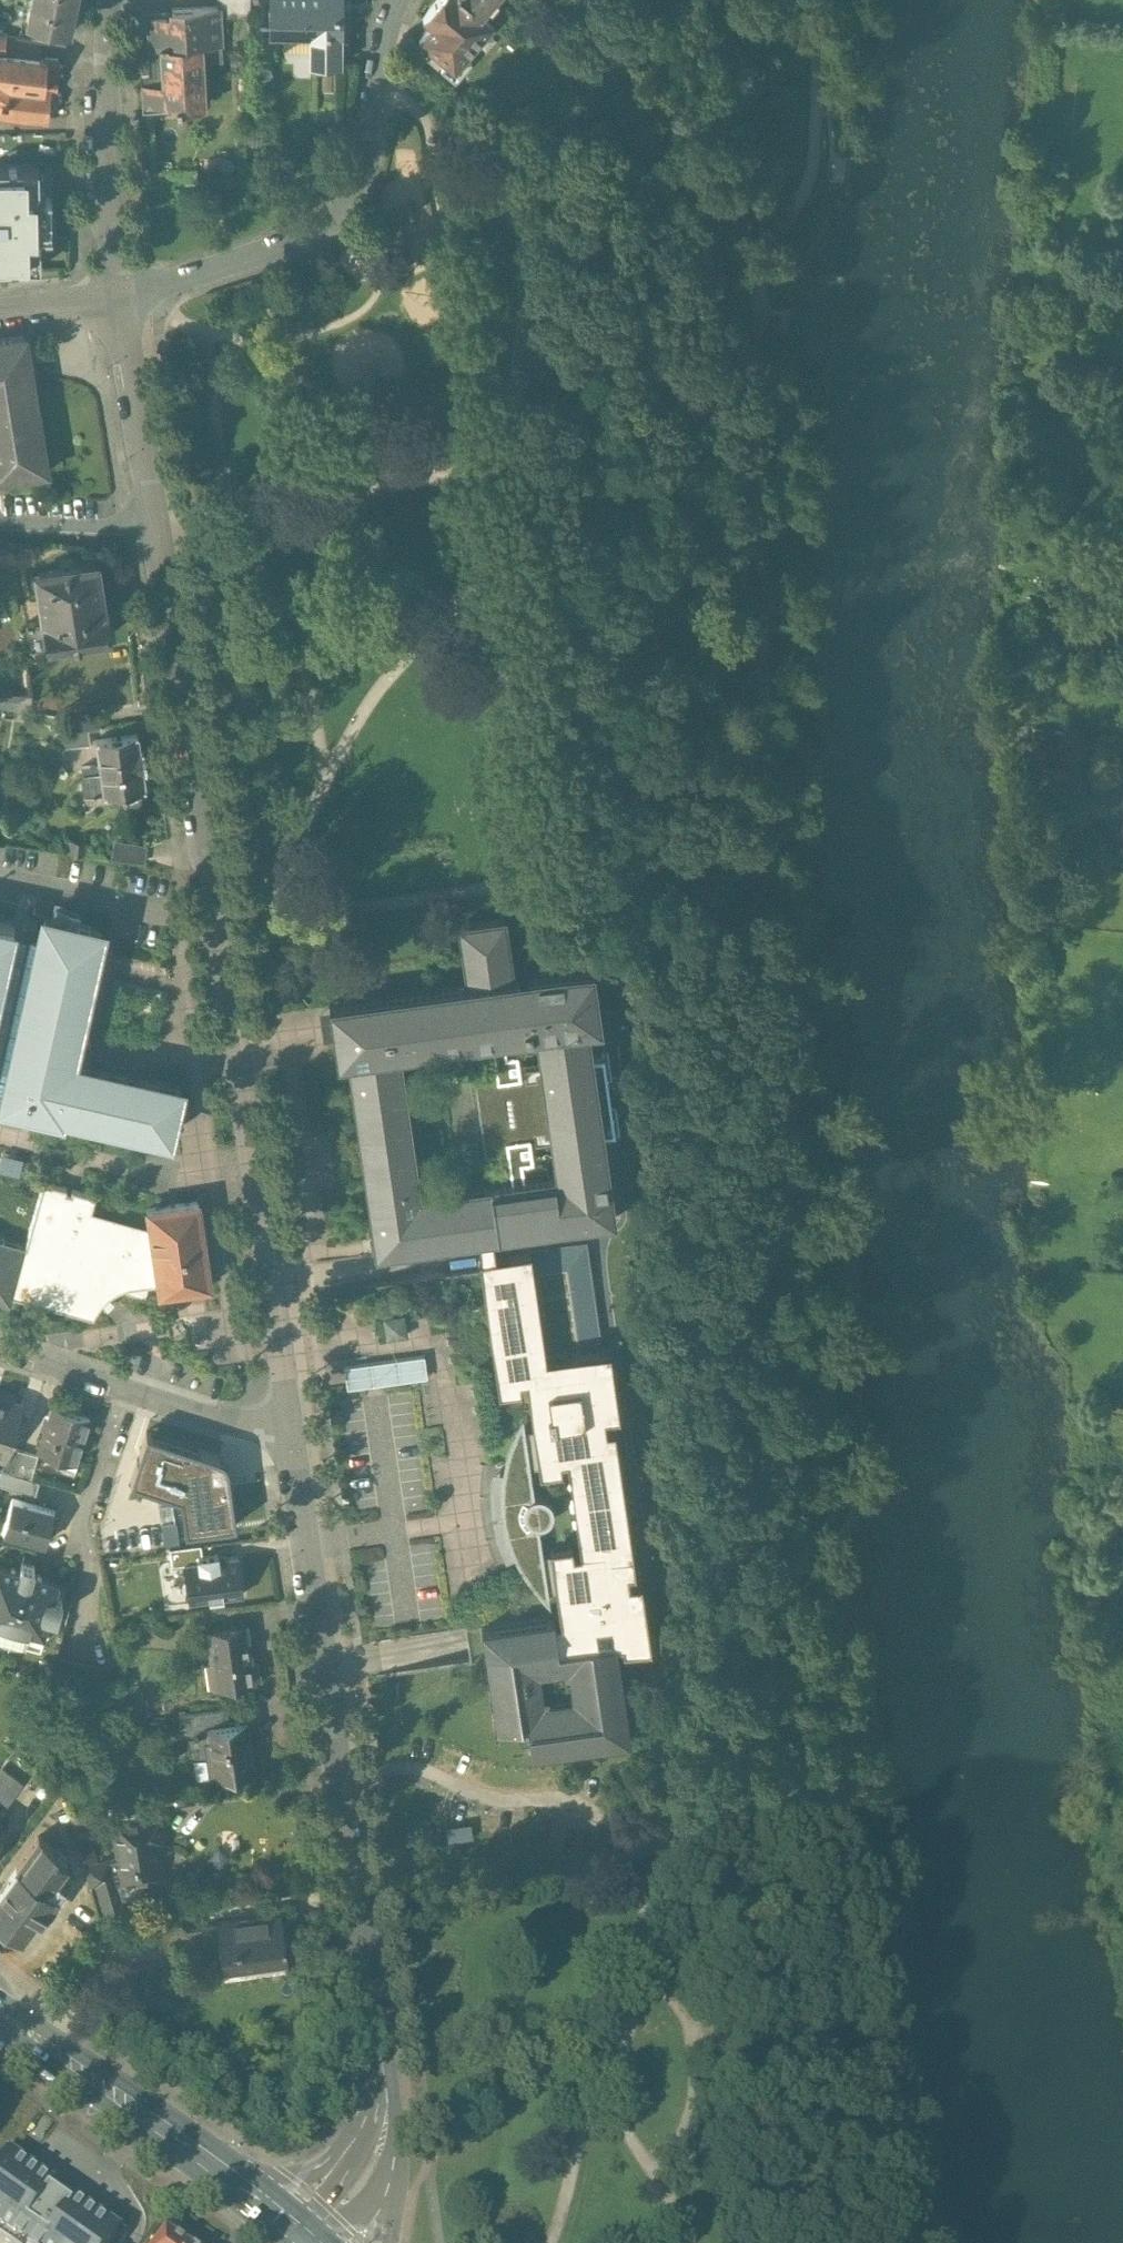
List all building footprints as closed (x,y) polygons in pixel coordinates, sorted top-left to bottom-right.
[(27,23),(70,31),(76,0),(31,0),(27,23)] [(218,5),(220,5),(220,12),(249,10),(249,0),(218,0),(218,5)] [(313,0),(269,0),(269,31),(284,32),(284,38),(312,38),(313,0)] [(312,38),(312,63),(339,64),(340,33),(342,33),(342,0),(313,0),(312,38)] [(424,16),(432,23),(420,38),(448,61),(442,67),(455,78),(471,60),(464,54),(493,21),(482,11),(469,0),(438,0),(424,16)] [(482,11),(491,0),(469,0),(482,11)] [(218,5),(172,8),(173,14),(148,15),(152,83),(164,82),(166,102),(200,100),(197,43),(222,41),(220,12),(220,5),(218,5)] [(3,53),(5,35),(0,34),(0,111),(2,111),(1,114),(4,117),(12,118),(13,117),(16,117),(17,118),(25,119),(26,118),(43,120),(46,117),(48,96),(43,88),(46,58),(40,58),(3,53)] [(0,166),(0,267),(40,266),(40,246),(33,246),(33,235),(52,235),(52,233),(42,233),(41,219),(51,219),(51,196),(32,197),(32,186),(39,186),(38,166),(0,166)] [(0,339),(0,477),(47,469),(25,336),(0,339)] [(93,563),(37,572),(37,573),(30,574),(32,585),(39,584),(46,620),(44,620),(44,621),(26,624),(30,648),(48,645),(48,646),(107,636),(106,629),(111,628),(109,613),(103,614),(103,609),(100,610),(93,563)] [(27,711),(17,709),(15,722),(25,723),(27,711)] [(100,712),(74,716),(75,718),(76,730),(88,729),(102,727),(100,712)] [(75,718),(56,715),(53,727),(68,729),(76,730),(75,718)] [(88,729),(76,730),(68,729),(63,736),(64,747),(90,744),(88,729)] [(135,732),(95,738),(99,765),(90,767),(89,763),(81,765),(85,793),(103,790),(103,792),(120,789),(121,797),(127,803),(137,802),(143,795),(141,786),(144,786),(141,770),(146,769),(143,749),(138,750),(135,732)] [(147,847),(140,844),(116,841),(114,858),(137,862),(144,862),(147,847)] [(541,1577),(544,1581),(547,1584),(552,1589),(556,1593),(558,1607),(481,1618),(495,1719),(528,1715),(532,1747),(634,1734),(622,1645),(655,1641),(646,1573),(628,1576),(626,1564),(645,1561),(625,1419),(610,1421),(608,1407),(623,1405),(615,1341),(543,1351),(529,1247),(495,1251),(495,1247),(493,1233),(517,1230),(583,1221),(617,1216),(590,1018),(604,1016),(596,960),(516,971),(508,911),(460,917),(468,978),(329,996),(334,1029),(337,1052),(353,1050),(379,1243),(380,1248),(476,1235),(478,1250),(496,1382),(527,1378),(531,1408),(529,1411),(526,1417),(522,1425),(518,1433),(515,1443),(512,1451),(511,1458),(510,1464),(508,1477),(508,1487),(508,1493),(509,1504),(510,1512),(512,1521),(515,1529),(517,1536),(520,1543),(523,1548),(526,1556),(532,1565),(536,1571),(541,1577)] [(101,928),(44,915),(2,1101),(58,1114),(60,1109),(93,1116),(92,1119),(91,1118),(91,1122),(103,1124),(104,1121),(104,1119),(168,1133),(179,1085),(84,1064),(85,1057),(89,1041),(76,1038),(101,928)] [(0,922),(0,993),(15,925),(0,922)] [(30,932),(15,929),(6,985),(16,987),(7,1037),(0,1036),(0,1082),(5,1082),(30,932)] [(96,1196),(72,1189),(71,1193),(66,1192),(67,1188),(44,1181),(26,1247),(25,1248),(13,1296),(15,1296),(20,1297),(20,1299),(56,1309),(56,1307),(93,1317),(97,1310),(102,1303),(106,1308),(113,1301),(109,1296),(117,1291),(123,1288),(128,1286),(127,1291),(145,1296),(149,1284),(158,1282),(160,1292),(211,1284),(198,1200),(147,1208),(150,1226),(92,1210),(96,1196)] [(10,1304),(13,1296),(25,1248),(0,1241),(0,1301),(10,1304)] [(408,1334),(404,1312),(382,1315),(386,1338),(408,1334)] [(427,1376),(424,1354),(344,1365),(347,1387),(427,1376)] [(0,1397),(0,1455),(5,1457),(6,1457),(9,1446),(22,1404),(0,1397)] [(89,1414),(53,1403),(39,1450),(66,1458),(63,1467),(72,1470),(89,1414)] [(226,1458),(148,1433),(133,1480),(182,1496),(186,1530),(235,1522),(226,1458)] [(23,1451),(9,1446),(6,1457),(5,1457),(1,1469),(16,1474),(23,1451)] [(38,1455),(23,1451),(16,1474),(31,1479),(38,1455)] [(54,1511),(13,1500),(4,1531),(45,1543),(54,1511)] [(197,1545),(169,1549),(172,1567),(185,1565),(185,1564),(199,1562),(198,1556),(199,1556),(197,1545)] [(216,1557),(216,1554),(199,1556),(198,1556),(199,1562),(185,1564),(185,1565),(190,1599),(242,1592),(237,1557),(224,1559),(224,1556),(216,1557)] [(22,1563),(20,1570),(0,1564),(0,1638),(3,1639),(10,1642),(19,1642),(27,1641),(30,1631),(44,1635),(45,1635),(53,1637),(61,1645),(68,1617),(57,1620),(63,1599),(55,1597),(59,1581),(33,1573),(35,1567),(22,1563)] [(229,1624),(207,1627),(210,1647),(199,1648),(199,1649),(210,1648),(216,1686),(204,1688),(204,1689),(254,1682),(254,1679),(259,1679),(257,1659),(251,1660),(245,1622),(236,1623),(235,1623),(229,1623),(229,1624)] [(229,1724),(227,1708),(178,1715),(182,1740),(210,1735),(209,1727),(229,1724)] [(229,1724),(209,1727),(210,1735),(211,1741),(204,1742),(209,1777),(253,1771),(246,1722),(229,1724)] [(2,1768),(0,1771),(0,1800),(8,1805),(23,1782),(2,1768)] [(97,1807),(71,1811),(74,1824),(98,1820),(97,1807)] [(153,1817),(113,1823),(119,1862),(122,1882),(125,1881),(125,1884),(120,1885),(122,1900),(144,1897),(144,1896),(145,1896),(142,1879),(161,1876),(156,1842),(163,1841),(160,1819),(153,1820),(153,1817)] [(0,1888),(0,1916),(22,1932),(34,1915),(39,1919),(65,1884),(52,1875),(44,1887),(31,1878),(54,1847),(38,1836),(0,1888)] [(93,1848),(81,1852),(85,1866),(97,1862),(93,1848)] [(112,1859),(85,1866),(92,1891),(94,1890),(101,1915),(124,1911),(122,1900),(120,1885),(125,1884),(125,1881),(122,1882),(119,1862),(112,1859)] [(185,1905),(156,1909),(159,1933),(169,1932),(188,1929),(188,1928),(185,1905)] [(281,1912),(218,1922),(218,1923),(188,1928),(188,1929),(169,1932),(174,1961),(222,1953),(224,1965),(287,1956),(281,1912)] [(9,2153),(0,2165),(0,2242),(115,2242),(122,2233),(9,2153)] [(165,2233),(158,2242),(178,2242),(165,2233)]
